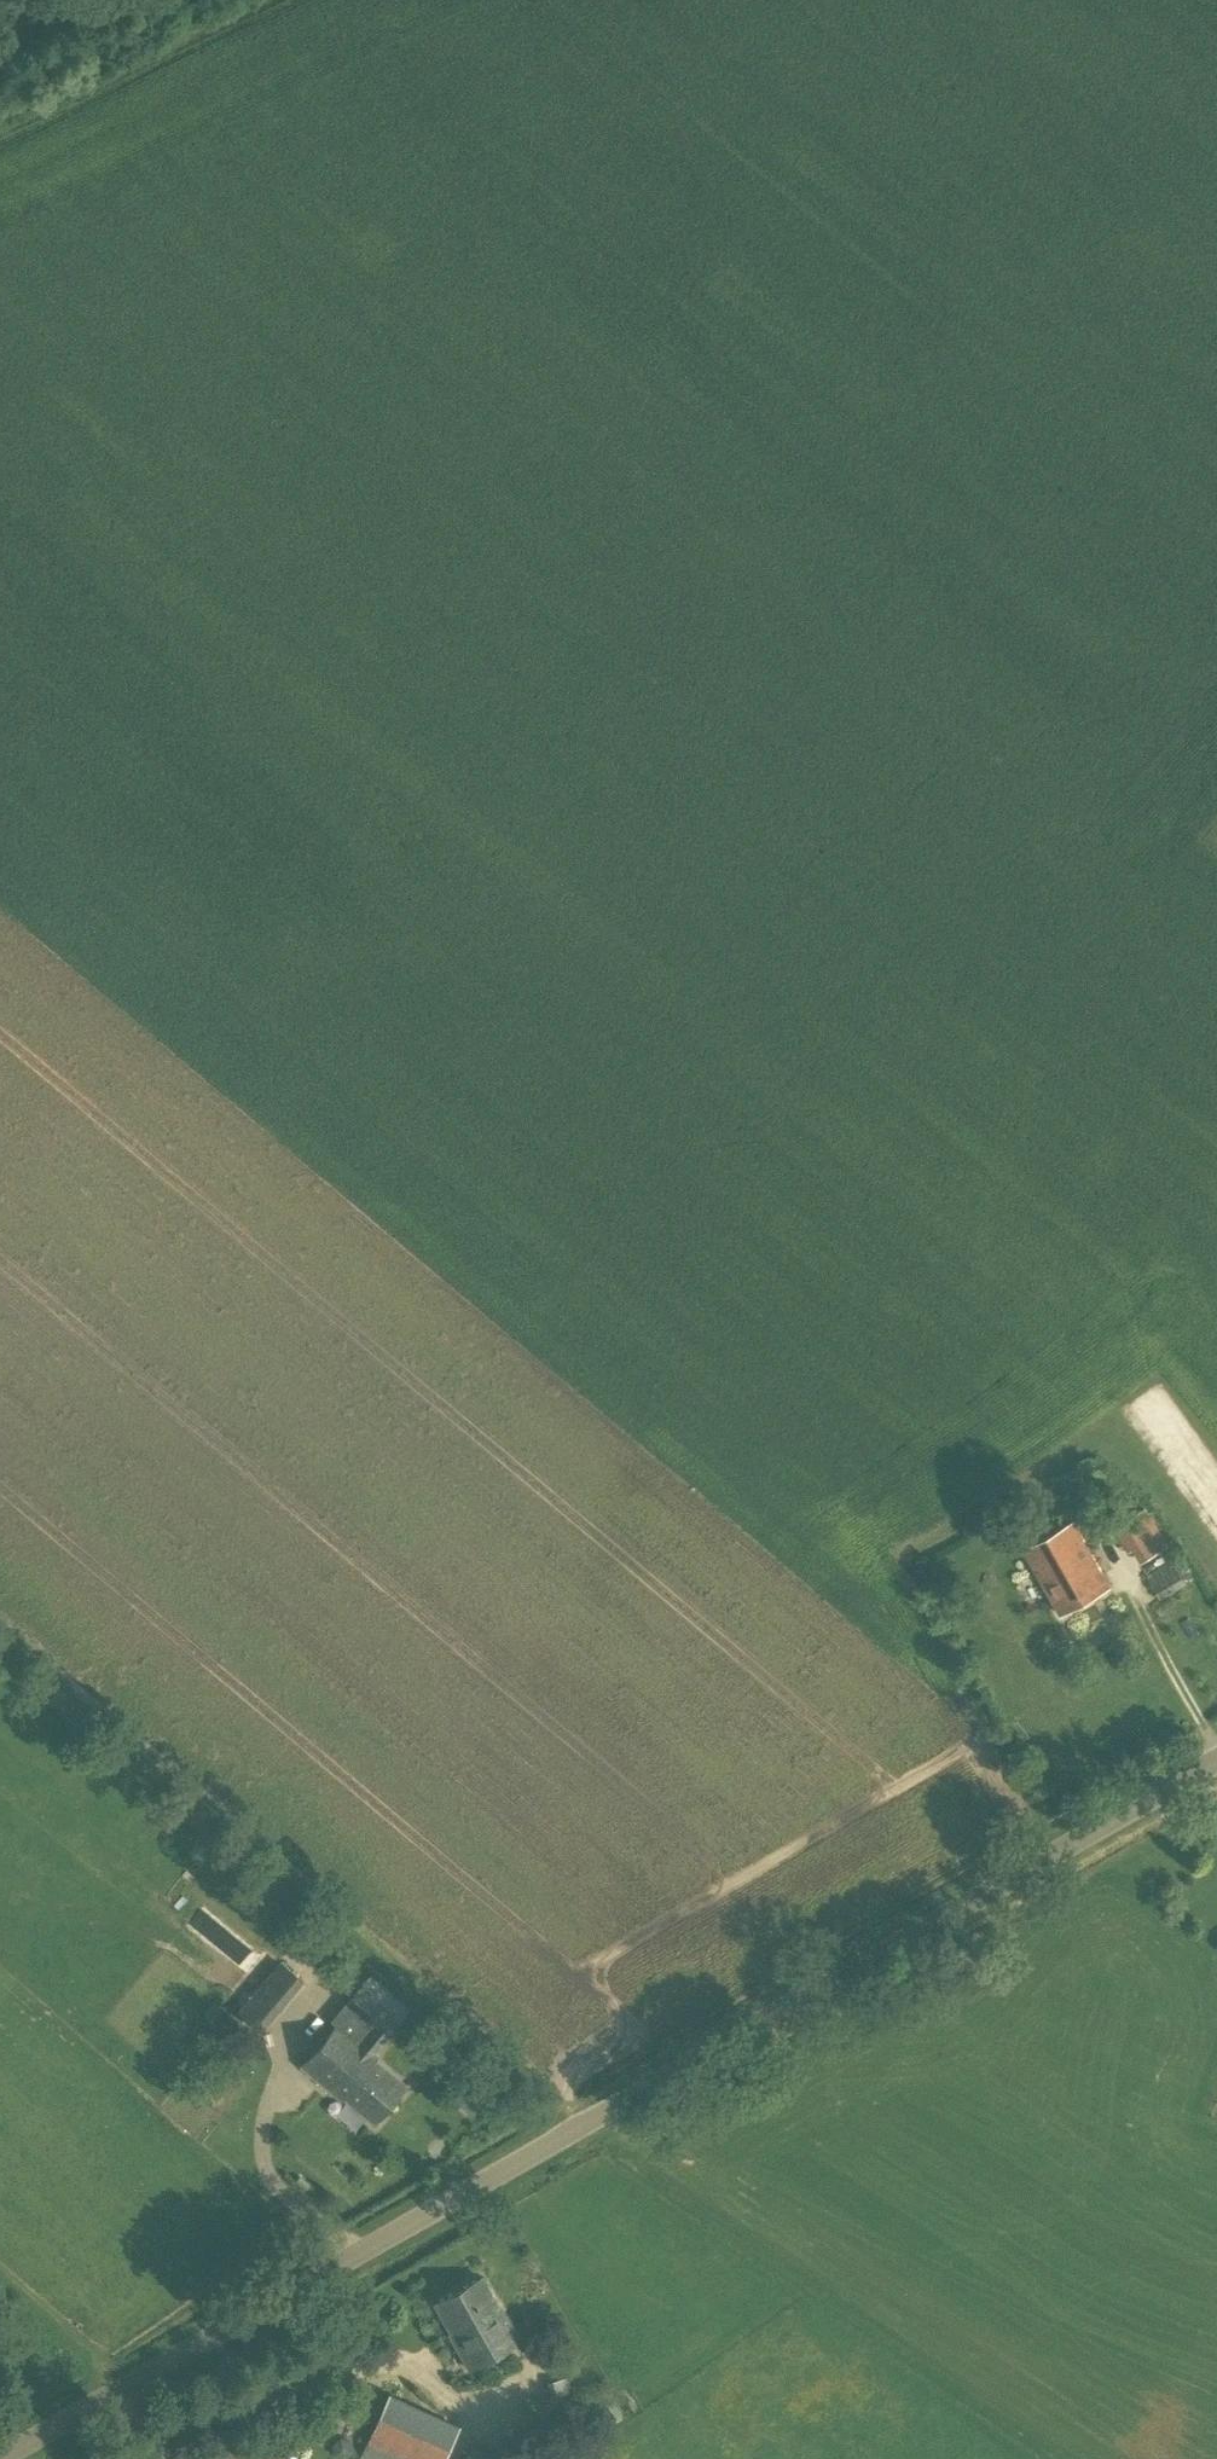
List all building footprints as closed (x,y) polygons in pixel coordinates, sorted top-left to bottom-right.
[(1135,1564),(1169,1546),(1147,1507),(1114,1525),(1135,1564)] [(1074,1519),(1023,1548),(1060,1613),(1111,1585),(1074,1519)] [(1147,1575),(1162,1599),(1187,1582),(1172,1560),(1147,1575)] [(280,1960),(237,2011),(260,2031),(304,1980),(280,1960)] [(930,1976),(922,1981),(925,1987),(933,1983),(930,1976)] [(330,2020),(334,2024),(302,2062),(341,2095),(344,2092),(376,2119),(405,2086),(374,2060),(377,2056),(374,2053),(400,2021),(359,1986),(330,2020)] [(448,2332),(469,2369),(519,2341),(499,2306),(498,2307),(480,2276),(433,2302),(449,2331),(448,2332)] [(389,2393),(358,2458),(444,2458),(459,2426),(389,2393)] [(471,2444),(464,2458),(505,2458),(471,2444)]
